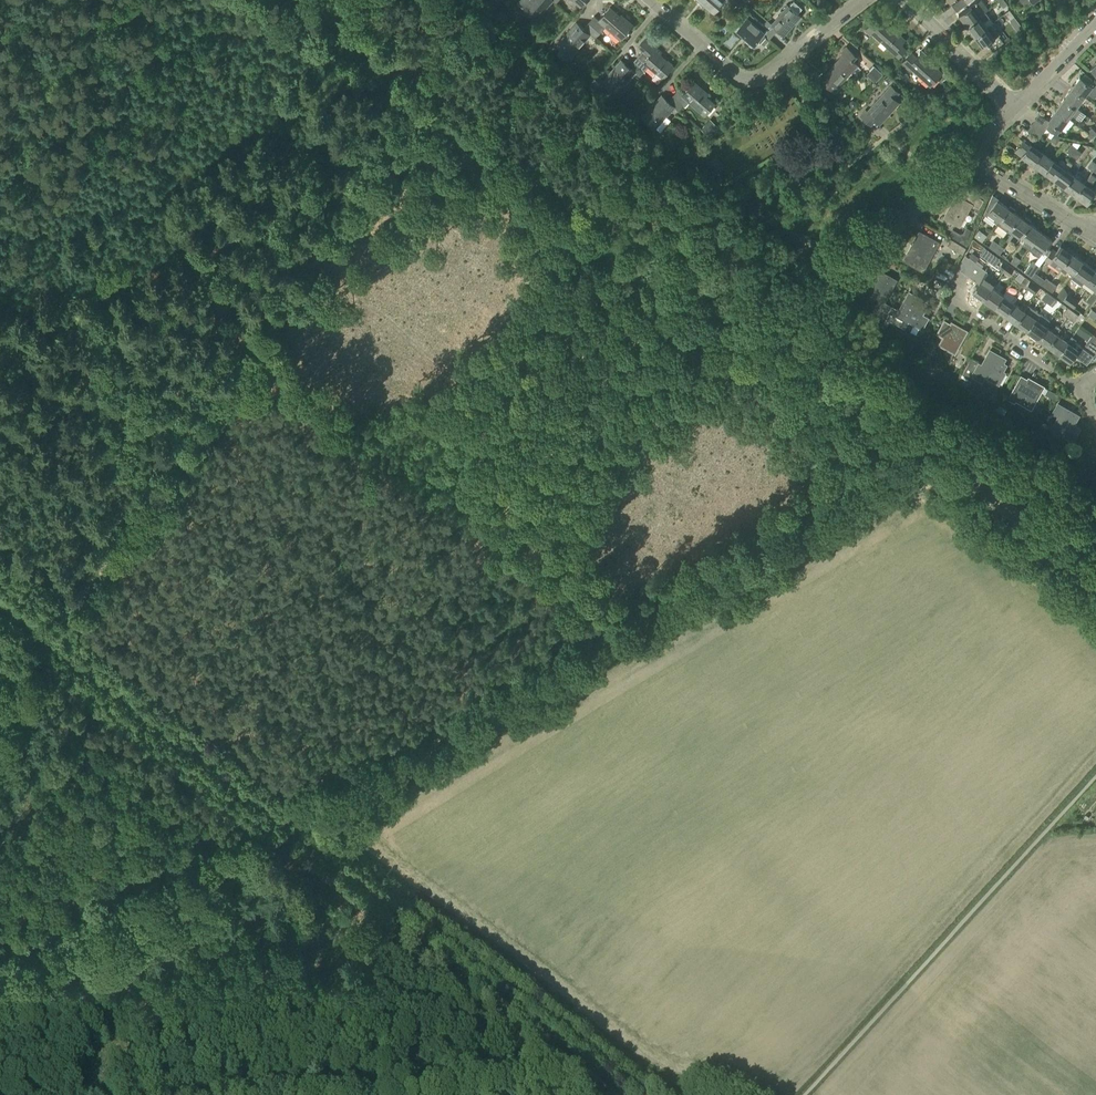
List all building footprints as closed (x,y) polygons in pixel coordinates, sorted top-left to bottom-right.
[(523,7),(537,19),(553,0),(556,3),(559,0),(529,0),(523,7)] [(733,0),(698,0),(713,14),(724,1),(730,6),(734,1),(733,0)] [(965,0),(959,0),(951,6),(956,12),(967,3),(965,0)] [(985,12),(988,10),(980,0),(978,0),(958,15),(967,26),(985,12)] [(778,31),(784,36),(800,17),(788,6),(772,25),(767,20),(762,26),(773,36),(778,31)] [(588,22),(600,33),(606,26),(620,39),(632,25),(625,18),(623,20),(609,8),(599,20),(594,16),(588,22)] [(1014,16),(1009,10),(1005,13),(1010,20),(1014,16)] [(989,17),(985,12),(967,26),(974,36),(991,24),(991,23),(986,27),(982,22),(989,17)] [(773,36),(762,26),(758,30),(744,18),(734,30),(753,47),(758,41),(760,43),(764,39),(766,38),(769,40),(773,36)] [(906,49),(901,44),(905,40),(883,20),(880,24),(875,20),(865,31),(871,36),(873,34),(893,52),(898,57),(906,49)] [(600,33),(588,22),(583,28),(577,23),(557,45),(561,49),(558,52),(567,60),(590,33),(595,38),(600,33)] [(991,24),(974,36),(983,47),(987,44),(992,50),(1003,42),(1001,39),(1002,38),(996,29),(991,24)] [(661,53),(645,38),(637,47),(642,51),(639,55),(633,62),(644,71),(648,65),(662,77),(672,66),(659,55),(661,53)] [(841,51),(844,54),(824,76),(829,80),(825,85),(835,94),(840,88),(838,86),(856,65),(851,61),(856,56),(846,46),(841,51)] [(922,52),(917,58),(912,53),(902,64),(907,69),(909,67),(930,86),(941,73),(928,61),(930,59),(922,52)] [(644,71),(633,62),(628,68),(621,62),(603,82),(620,97),(628,88),(624,84),(634,73),(638,77),(644,71)] [(875,82),(883,74),(874,65),(869,69),(870,70),(866,74),(875,82)] [(1085,74),(1081,79),(1080,78),(1072,88),(1083,97),(1094,82),(1085,74)] [(593,93),(602,82),(595,76),(586,87),(593,93)] [(672,96),(683,106),(688,100),(705,115),(715,104),(706,96),(708,94),(694,82),(683,94),(678,89),(672,96)] [(894,98),(899,93),(891,86),(868,112),(865,110),(860,115),(871,125),(875,120),(880,124),(899,103),(894,98)] [(1083,97),(1072,88),(1064,99),(1076,107),(1083,97)] [(683,106),(672,96),(668,101),(662,96),(643,118),(656,129),(675,107),(679,111),(683,106)] [(1080,110),(1076,107),(1064,99),(1057,109),(1068,118),(1070,115),(1075,118),(1080,110)] [(1045,126),(1047,127),(1055,133),(1056,134),(1060,129),(1068,118),(1057,109),(1049,120),(1045,126)] [(1039,114),(1035,119),(1045,126),(1049,120),(1039,114)] [(1035,119),(1031,125),(1042,133),(1047,127),(1045,126),(1035,119)] [(706,126),(705,125),(701,129),(710,137),(719,127),(712,120),(706,126)] [(1042,133),(1031,125),(1027,130),(1039,138),(1042,133)] [(1095,134),(1095,132),(1091,127),(1087,132),(1092,137),(1095,134)] [(1056,134),(1055,133),(1050,139),(1055,143),(1060,136),(1056,134)] [(1032,163),(1041,151),(1024,139),(1015,151),(1032,163)] [(1072,155),(1077,148),(1080,144),(1073,142),(1071,145),(1071,144),(1066,151),(1072,155)] [(1077,148),(1072,155),(1077,159),(1082,152),(1077,148)] [(1052,159),(1041,151),(1032,163),(1044,172),(1052,159)] [(708,164),(714,174),(722,170),(716,159),(708,164)] [(1052,159),(1044,172),(1055,180),(1066,164),(1060,159),(1057,163),(1052,159)] [(1095,167),(1095,163),(1093,160),(1088,167),(1093,171),(1095,167)] [(1068,161),(1066,164),(1055,180),(1065,187),(1073,175),(1072,174),(1077,168),(1068,161)] [(1084,183),(1075,195),(1086,203),(1095,191),(1089,187),(1095,178),(1095,177),(1091,173),(1084,183)] [(1084,183),(1073,175),(1065,187),(1075,195),(1084,183)] [(967,198),(964,197),(962,199),(956,196),(944,217),(959,226),(971,205),(979,209),(983,200),(970,193),(967,198)] [(997,224),(1008,209),(997,201),(992,207),(988,204),(986,210),(995,217),(992,221),(997,224)] [(1008,209),(997,224),(1008,232),(1010,228),(1018,216),(1013,213),(1015,210),(1010,207),(1008,209)] [(1029,224),(1018,216),(1010,228),(1021,236),(1029,224)] [(1029,224),(1021,236),(1028,240),(1024,245),(1028,249),(1040,232),(1029,224)] [(955,236),(958,230),(950,227),(948,233),(955,236)] [(984,234),(979,230),(974,236),(980,240),(984,234)] [(923,270),(938,243),(920,232),(904,260),(923,270)] [(1040,232),(1028,249),(1037,255),(1039,257),(1043,251),(1051,239),(1040,232)] [(951,238),(948,244),(947,245),(963,253),(966,246),(951,238)] [(994,250),(999,244),(993,240),(989,247),(994,250)] [(999,244),(994,250),(1000,254),(1004,248),(999,244)] [(1071,254),(1074,251),(1068,247),(1066,250),(1060,246),(1053,256),(1049,253),(1045,258),(1060,269),(1071,254)] [(989,260),(993,253),(985,247),(980,254),(989,260)] [(951,259),(954,252),(947,249),(944,255),(951,259)] [(971,260),(976,264),(978,261),(979,260),(977,259),(978,257),(972,253),(968,258),(971,260)] [(1071,254),(1060,269),(1065,273),(1068,269),(1073,273),(1082,261),(1071,254)] [(1021,259),(1015,255),(1010,262),(1016,266),(1021,259)] [(971,260),(968,258),(965,256),(957,268),(962,272),(971,260)] [(976,264),(971,260),(962,272),(967,276),(976,264)] [(1003,271),(1008,264),(1003,260),(998,267),(1003,271)] [(1031,277),(1035,272),(1040,265),(1035,262),(1033,261),(1033,260),(1029,265),(1025,272),(1031,277)] [(1074,273),(1071,277),(1082,285),(1085,281),(1093,269),(1082,261),(1073,273),(1074,273)] [(976,264),(967,276),(973,279),(981,267),(976,264)] [(1013,268),(1008,264),(1003,271),(1009,275),(1013,268)] [(981,267),(973,279),(978,283),(981,280),(987,272),(981,267)] [(1085,281),(1095,289),(1095,288),(1095,271),(1093,269),(1085,281)] [(978,283),(972,291),(983,299),(992,288),(997,280),(987,272),(981,280),(978,283)] [(1035,272),(1031,277),(1047,288),(1051,281),(1046,277),(1045,279),(1035,272)] [(879,299),(873,309),(885,318),(888,312),(892,305),(884,301),(896,280),(885,274),(882,279),(878,277),(869,293),(879,299)] [(1025,286),(1030,280),(1024,276),(1020,282),(1025,286)] [(1036,284),(1030,280),(1025,286),(1031,290),(1036,284)] [(1057,285),(1051,281),(1047,288),(1052,292),(1057,285)] [(992,288),(983,299),(994,307),(1003,296),(992,288)] [(1007,289),(1003,296),(994,307),(1005,315),(1013,303),(1018,297),(1007,289)] [(1093,290),(1091,292),(1086,300),(1091,304),(1095,298),(1095,292),(1093,290)] [(1047,302),(1052,295),(1046,292),(1042,298),(1047,302)] [(909,293),(906,298),(898,311),(892,308),(886,318),(906,328),(909,322),(922,329),(929,318),(922,314),(928,304),(909,293)] [(1068,303),(1073,297),(1068,293),(1063,299),(1068,303)] [(1057,299),(1052,295),(1047,302),(1052,306),(1057,299)] [(1073,297),(1068,303),(1074,307),(1078,301),(1073,297)] [(1013,303),(1005,315),(1016,323),(1024,311),(1013,303)] [(1028,305),(1024,311),(1016,323),(1027,330),(1039,313),(1028,305)] [(1069,317),(1073,311),(1068,307),(1063,313),(1069,317)] [(1073,311),(1069,317),(1074,321),(1078,315),(1073,311)] [(1039,313),(1027,330),(1037,338),(1046,326),(1050,321),(1039,313)] [(875,317),(882,322),(884,319),(877,314),(875,317)] [(886,318),(885,320),(884,319),(882,323),(886,328),(890,320),(886,318)] [(961,329),(952,323),(951,325),(945,322),(938,334),(944,337),(939,345),(954,353),(964,336),(958,333),(961,329)] [(1052,331),(1046,326),(1037,338),(1048,346),(1056,334),(1061,328),(1056,325),(1052,331)] [(1056,334),(1048,346),(1059,354),(1067,342),(1056,334)] [(1071,336),(1067,342),(1059,354),(1070,362),(1075,355),(1087,364),(1093,355),(1075,342),(1076,340),(1071,336)] [(1089,340),(1085,345),(1095,354),(1095,345),(1089,340)] [(1005,359),(990,350),(982,364),(978,362),(974,370),(975,370),(972,377),(981,382),(985,376),(998,383),(1004,373),(1002,372),(1006,365),(1002,363),(1005,359)] [(977,361),(971,358),(962,373),(968,377),(977,361)] [(1010,397),(1031,409),(1043,387),(1029,379),(1027,381),(1021,377),(1010,397)] [(1048,389),(1046,394),(1052,398),(1055,393),(1048,389)] [(1053,413),(1059,416),(1052,429),(1066,437),(1068,433),(1075,437),(1080,428),(1073,425),(1078,416),(1058,404),(1053,413)]
